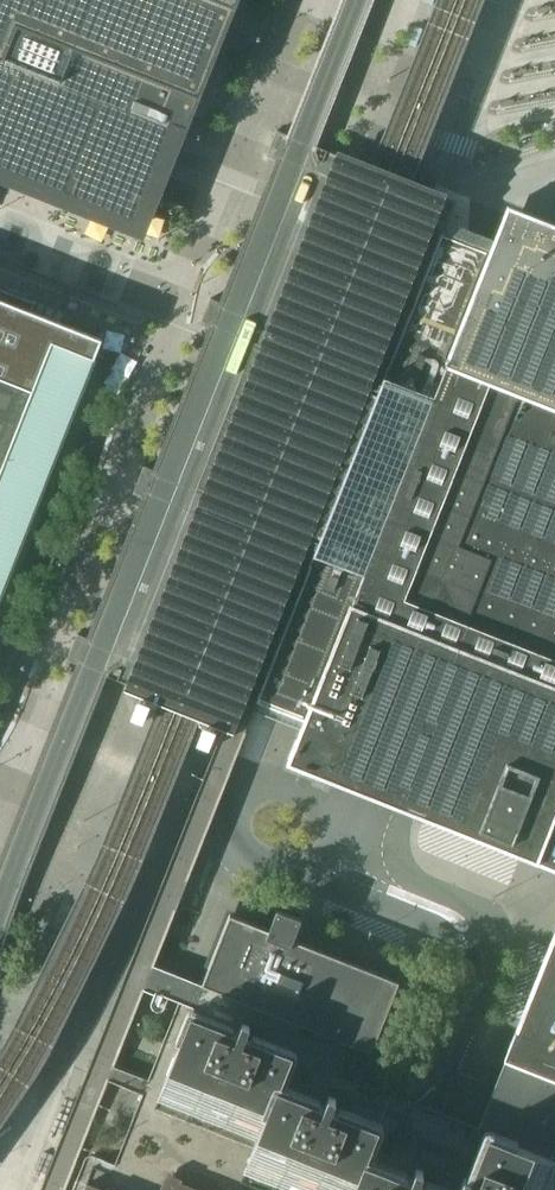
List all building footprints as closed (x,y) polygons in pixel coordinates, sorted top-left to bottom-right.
[(136,222),(174,127),(186,132),(238,0),(0,0),(0,169),(136,222)] [(420,197),(311,155),(208,412),(102,693),(211,735),(296,557),(330,461),(365,380),(420,197)] [(519,212),(507,206),(490,250),(450,234),(442,231),(287,623),(256,702),(301,719),(284,763),(358,793),(548,870),(554,873),(554,226),(519,212)] [(61,443),(73,413),(77,401),(86,380),(94,360),(102,339),(31,311),(35,302),(0,288),(0,597),(61,443)] [(359,1080),(397,982),(293,940),(301,920),(277,910),(268,931),(263,929),(230,915),(194,1007),(359,1080)] [(84,969),(101,935),(72,921),(55,955),(84,969)] [(502,1060),(504,1061),(478,1127),(465,1122),(438,1112),(407,1099),(376,1087),(359,1080),(194,1007),(179,1002),(111,1174),(92,1167),(83,1189),(277,1189),(278,1188),(283,1189),(554,1189),(554,926),(502,1060)] [(54,935),(43,930),(36,945),(46,950),(54,935)]
